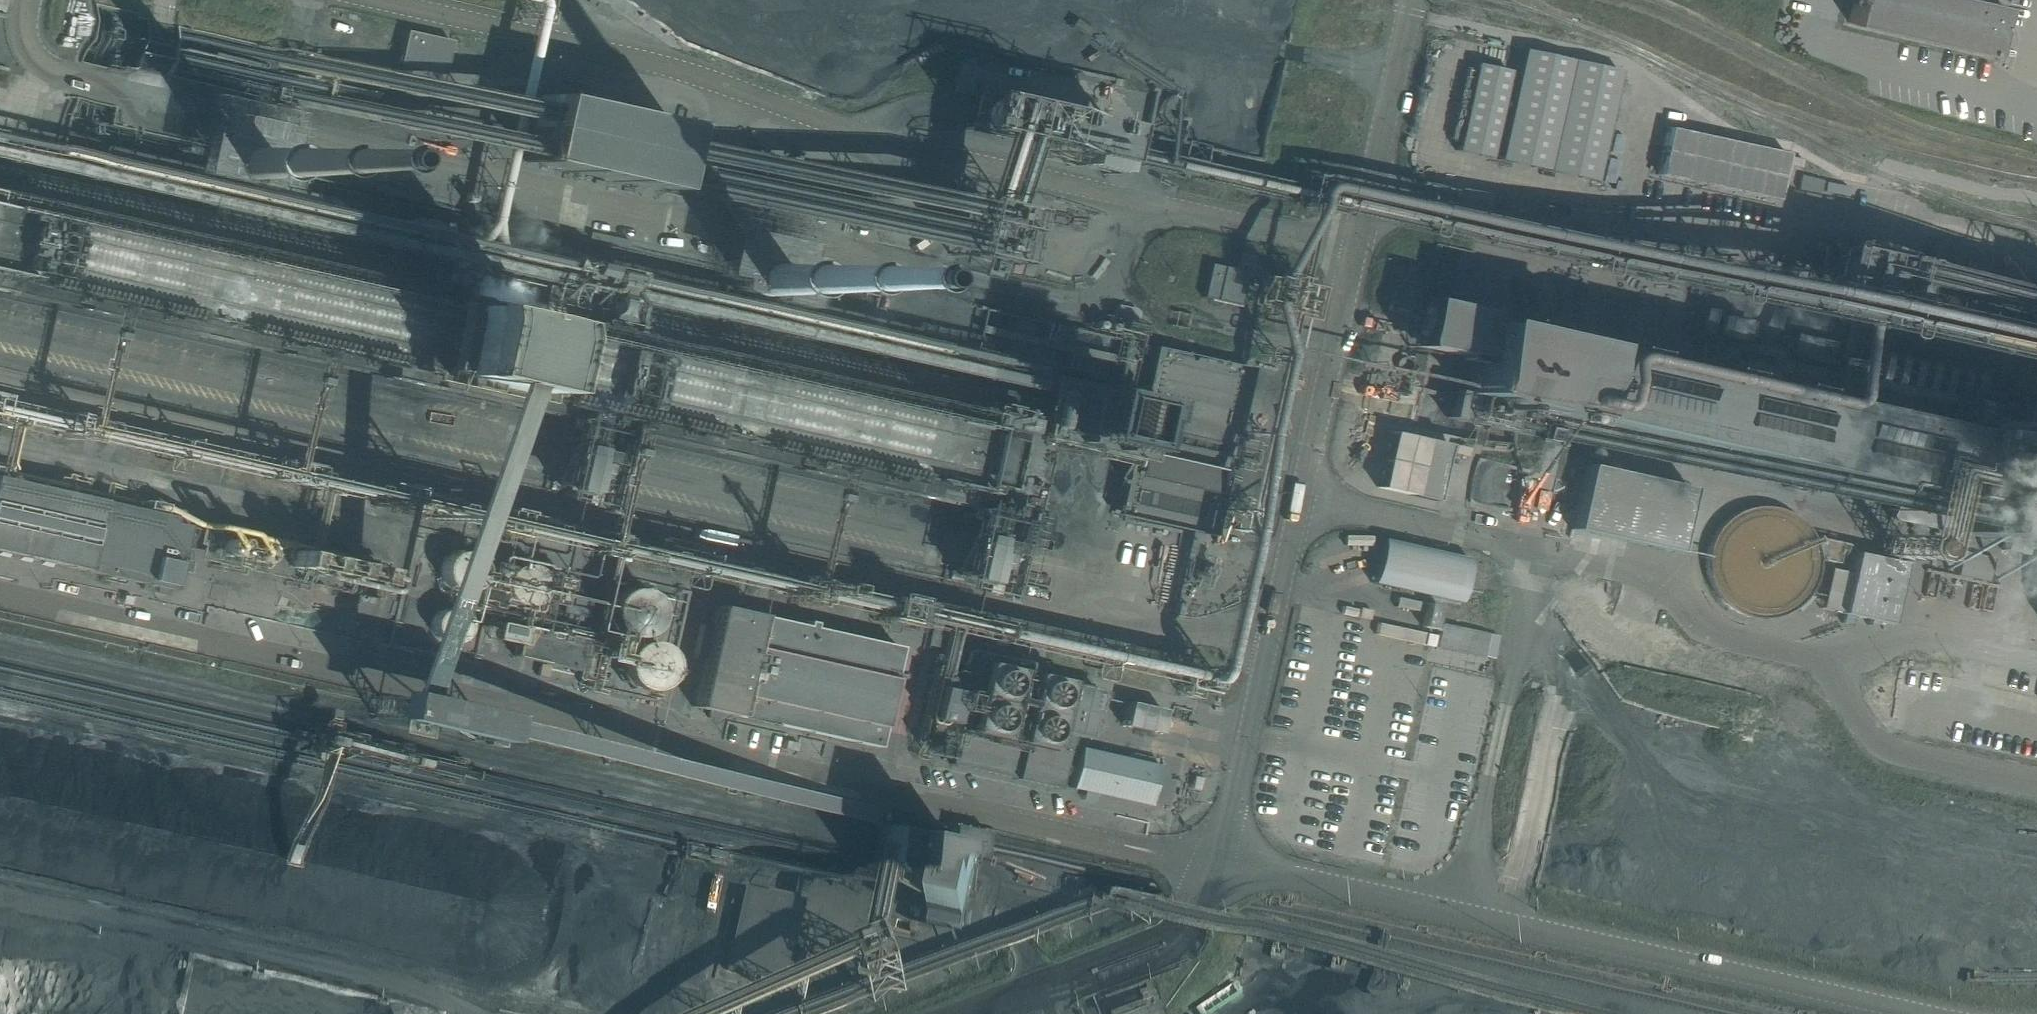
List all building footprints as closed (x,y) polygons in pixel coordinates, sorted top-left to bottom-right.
[(1986,0),(1853,0),(1848,21),(1990,54),(2001,3),(1986,0)] [(450,40),(405,30),(397,64),(442,74),(450,40)] [(1522,48),(1497,159),(1594,180),(1618,70),(1522,48)] [(1475,63),(1456,150),(1488,157),(1507,70),(1475,63)] [(1107,170),(1117,121),(935,85),(928,120),(1065,147),(1062,161),(1107,170)] [(673,124),(540,94),(525,160),(658,190),(673,124)] [(1667,127),(1656,174),(1763,197),(1775,200),(1785,153),(1767,149),(1667,127)] [(34,163),(65,165),(66,148),(35,147),(34,163)] [(231,148),(232,177),(257,177),(256,148),(231,148)] [(700,162),(686,159),(683,173),(697,176),(700,162)] [(834,182),(772,168),(765,200),(827,214),(834,182)] [(9,292),(9,293),(95,312),(394,379),(422,385),(439,389),(441,379),(503,393),(530,399),(527,408),(876,486),(911,495),(912,492),(909,491),(928,403),(932,404),(933,402),(897,394),(750,361),(749,361),(551,316),(551,319),(540,317),(539,320),(524,316),(524,315),(509,311),(452,299),(437,295),(437,297),(421,293),(422,290),(410,288),(411,285),(206,239),(205,239),(30,200),(29,202),(32,203),(13,292),(9,291),(9,292)] [(756,263),(743,280),(763,296),(776,280),(756,263)] [(1247,271),(1209,263),(1202,296),(1239,304),(1247,271)] [(1440,311),(1418,306),(1411,337),(1433,342),(1440,311)] [(1748,327),(1708,318),(1704,335),(1745,344),(1748,327)] [(1476,323),(1461,388),(1453,386),(1446,417),(1511,431),(1517,405),(1895,489),(1889,516),(2036,550),(2036,448),(1476,323)] [(1831,345),(1794,336),(1790,352),(1797,353),(1796,356),(1828,363),(1831,345)] [(1896,356),(1893,356),(1876,352),(1874,352),(1848,346),(1844,365),(1846,366),(1898,377),(1910,380),(1937,386),(1951,389),(1961,391),(1963,392),(1964,392),(1968,375),(1968,373),(1966,372),(1943,367),(1941,366),(1936,366),(1921,362),(1915,361),(1913,360),(1903,358),(1898,357),(1896,356)] [(1046,388),(1038,425),(1037,430),(1062,436),(1063,433),(1068,434),(1067,437),(1100,444),(1100,441),(1105,442),(1105,445),(1137,452),(1138,453),(1140,444),(1145,422),(1148,407),(1148,406),(1145,405),(1115,398),(1113,406),(1109,405),(1110,397),(1078,390),(1076,398),(1071,397),(1072,394),(1046,388)] [(1020,423),(977,413),(961,492),(978,495),(983,470),(1009,475),(1020,423)] [(959,421),(945,418),(938,447),(952,450),(959,421)] [(1388,430),(1375,487),(1435,501),(1448,443),(1388,430)] [(1037,436),(1035,436),(1021,433),(1017,452),(1033,456),(1037,436)] [(1688,487),(1584,464),(1570,528),(1673,551),(1688,487)] [(0,478),(0,551),(170,589),(175,569),(185,571),(189,555),(179,552),(186,519),(0,478)] [(245,532),(215,526),(209,551),(239,558),(239,557),(264,562),(268,545),(243,539),(245,532)] [(1817,555),(1818,558),(1832,562),(1832,560),(1833,554),(1834,553),(1835,546),(1836,542),(1825,540),(1812,537),(1814,540),(1815,544),(1816,547),(1817,551),(1817,555)] [(1474,562),(1394,544),(1384,587),(1464,605),(1474,562)] [(1958,570),(1988,578),(1993,556),(1963,548),(1958,570)] [(283,571),(375,590),(379,568),(288,549),(283,571)] [(483,571),(483,570),(482,563),(478,556),(471,552),(465,550),(457,551),(453,553),(449,556),(445,563),(443,570),(445,577),(448,583),(451,586),(454,588),(462,590),(465,590),(470,589),(476,586),(479,582),(481,579),(483,574),(483,571)] [(1901,562),(1852,552),(1839,612),(1888,623),(1901,562)] [(539,580),(539,579),(538,574),(535,568),(530,565),(523,563),(517,564),(512,567),(508,572),(506,578),(506,581),(507,585),(511,591),(514,593),(517,595),(522,596),(528,595),(532,592),(534,591),(538,585),(539,580)] [(650,608),(650,607),(649,600),(647,595),(644,593),(638,588),(631,586),(624,587),(619,589),(616,592),(613,595),(611,598),(610,602),(609,606),(610,611),(611,615),(615,621),(617,623),(622,626),(629,627),(636,626),(643,623),(646,620),(648,616),(650,612),(650,608)] [(1811,597),(1813,594),(1809,592),(1807,595),(1804,598),(1801,601),(1798,604),(1795,607),(1798,611),(1801,609),(1803,607),(1806,604),(1808,602),(1810,599),(1811,597)] [(562,612),(586,617),(589,606),(565,600),(562,612)] [(1421,628),(1433,630),(1435,621),(1438,607),(1426,604),(1421,628)] [(700,623),(693,658),(703,660),(692,706),(695,707),(707,709),(711,710),(711,713),(714,719),(724,713),(826,736),(873,747),(893,659),(896,646),(855,636),(808,626),(809,621),(802,620),(801,624),(715,605),(714,606),(710,626),(700,623)] [(465,624),(465,623),(465,618),(462,614),(457,610),(453,609),(447,610),(442,613),(439,617),(437,623),(438,627),(441,632),(445,636),(450,637),(456,636),(460,634),(464,629),(465,624)] [(265,614),(263,627),(301,635),(304,623),(265,614)] [(577,669),(584,640),(519,625),(513,655),(577,669)] [(1390,639),(1429,648),(1432,636),(1393,627),(1390,639)] [(933,668),(917,740),(928,742),(940,745),(953,748),(951,759),(950,763),(1014,777),(1014,778),(1057,788),(1065,752),(1072,754),(1074,742),(1076,735),(1049,729),(1059,681),(1036,676),(1016,672),(973,662),(969,677),(952,673),(933,668)] [(1097,689),(1060,681),(1049,729),(1086,737),(1097,689)] [(1127,700),(1122,724),(1158,732),(1163,708),(1127,700)] [(507,725),(491,722),(487,743),(503,747),(507,725)] [(1156,765),(1078,747),(1069,786),(1147,804),(1156,765)] [(806,903),(745,889),(728,970),(788,983),(806,903)] [(943,902),(940,916),(954,919),(957,905),(943,902)] [(845,962),(847,967),(848,970),(848,971),(860,966),(874,961),(871,952),(845,962)]
